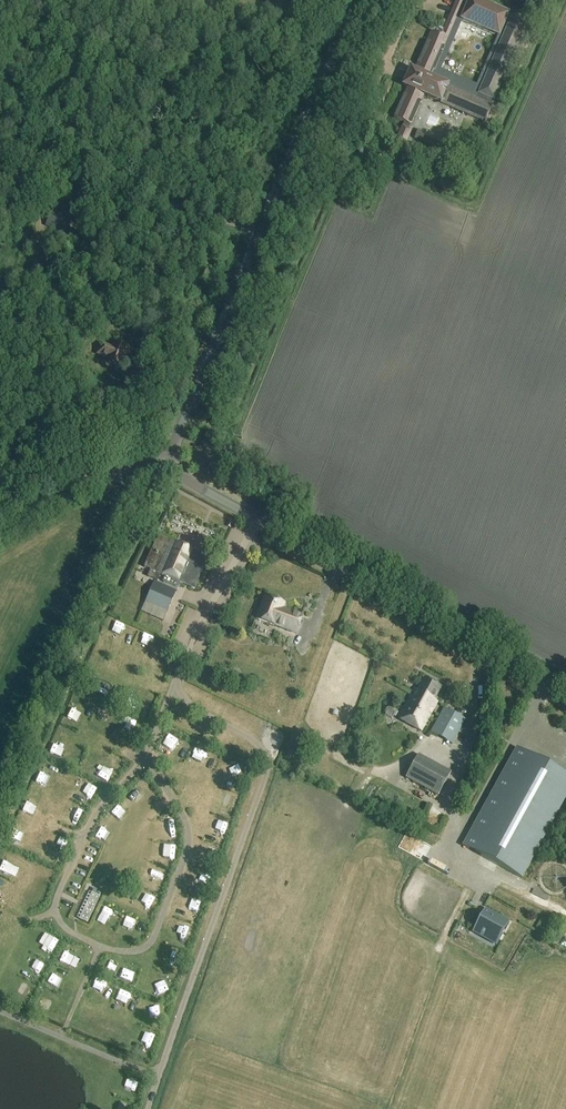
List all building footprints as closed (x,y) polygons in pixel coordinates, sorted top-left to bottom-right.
[(493,100),(527,24),(511,17),(508,16),(509,15),(481,3),(482,0),(457,0),(441,36),(431,32),(415,70),(410,68),(403,87),(406,89),(394,118),(404,123),(403,127),(402,127),(396,141),(405,145),(411,131),(408,130),(410,126),(423,95),(484,122),(493,100)] [(456,157),(460,149),(418,130),(414,140),(456,157)] [(452,166),(454,161),(413,143),(410,148),(452,166)] [(349,163),(361,168),(362,168),(369,152),(356,147),(349,163)] [(62,242),(73,219),(53,210),(45,226),(56,231),(53,238),(62,242)] [(130,350),(118,346),(119,344),(112,342),(110,347),(100,343),(96,355),(108,360),(108,362),(119,367),(124,354),(128,355),(130,350)] [(194,589),(207,557),(182,546),(158,536),(144,568),(151,571),(148,577),(157,581),(160,575),(165,577),(163,582),(177,588),(180,583),(194,589)] [(162,621),(166,612),(176,592),(154,582),(144,603),(154,607),(150,616),(162,621)] [(296,634),(302,617),(282,609),(284,604),(264,597),(256,620),(275,627),(275,626),(296,634)] [(412,689),(397,718),(421,732),(437,703),(434,701),(441,688),(424,679),(417,691),(412,689)] [(466,720),(445,709),(432,734),(453,745),(466,720)] [(55,745),(53,753),(63,756),(66,748),(55,745)] [(565,798),(565,776),(516,748),(462,847),(521,879),(565,798)] [(406,778),(439,796),(451,773),(419,755),(406,778)] [(101,764),(97,775),(110,781),(115,770),(101,764)] [(208,853),(219,856),(222,848),(211,844),(208,853)] [(11,875),(16,865),(6,860),(1,870),(11,875)] [(91,894),(80,920),(87,923),(100,897),(95,895),(97,890),(94,889),(91,894)] [(512,924),(487,911),(475,934),(499,947),(512,924)] [(167,979),(156,982),(160,994),(171,991),(167,979)]
